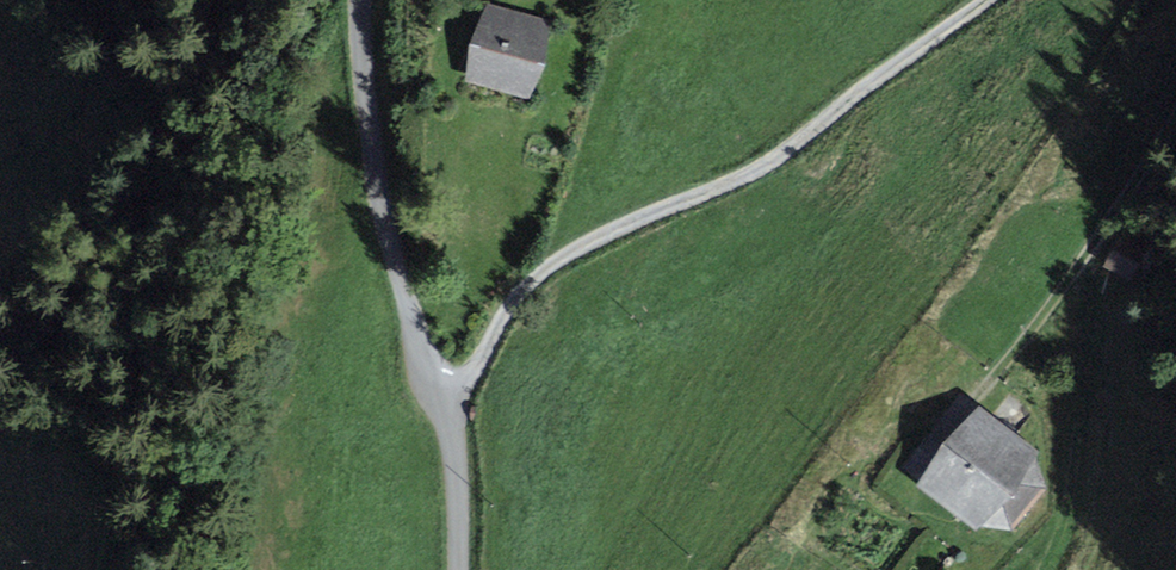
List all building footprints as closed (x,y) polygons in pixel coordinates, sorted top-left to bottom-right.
[(549,27),(490,10),(469,79),(529,96),(549,27)] [(1037,456),(978,411),(921,484),(977,527),(990,511),(1011,528),(1043,487),(1025,472),(1037,456)]
